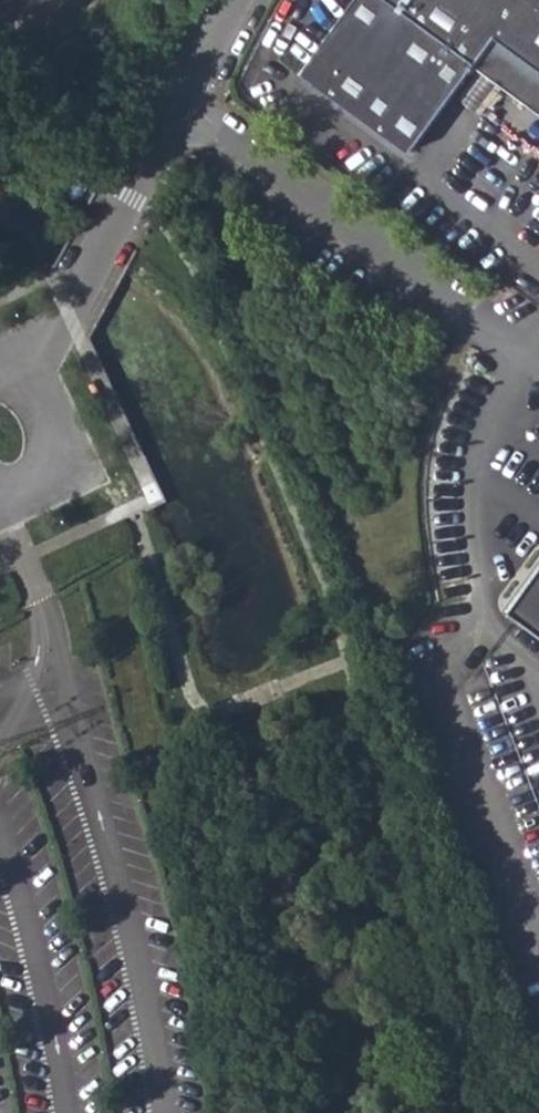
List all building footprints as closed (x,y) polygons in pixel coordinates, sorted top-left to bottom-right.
[(303,72),(402,143),(466,52),(538,106),(538,0),(356,0),(303,72)] [(501,618),(538,646),(538,566),(501,618)]
